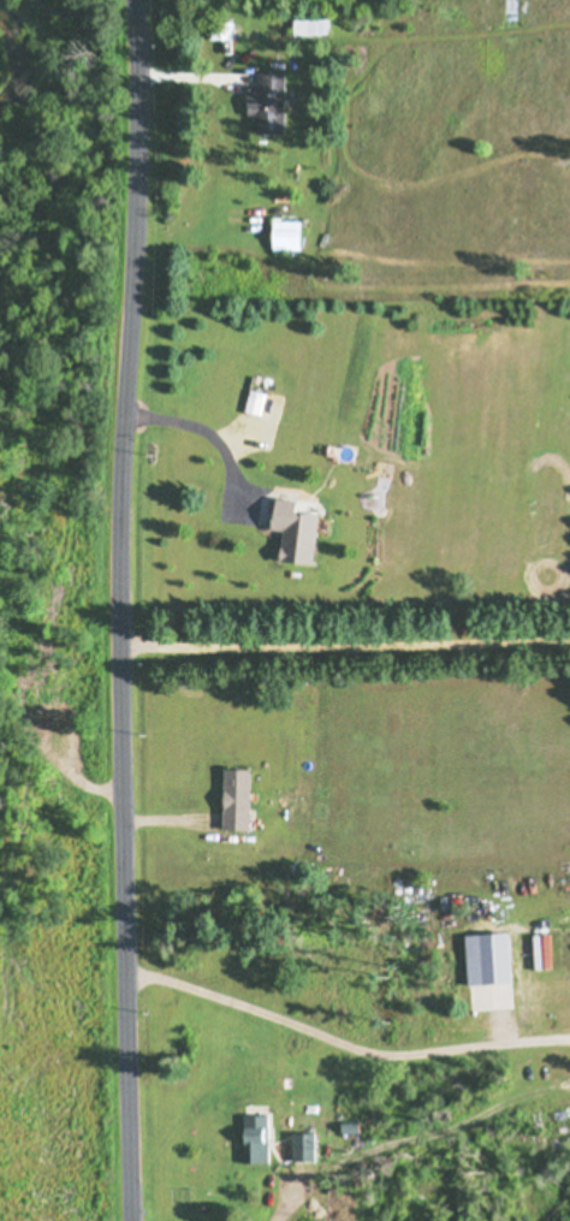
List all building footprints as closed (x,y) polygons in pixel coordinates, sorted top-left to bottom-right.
[(326,19),(289,19),(289,35),(326,35),(326,19)] [(242,115),(249,115),(249,133),(280,133),(281,72),(255,72),(255,91),(242,91),(242,115)] [(298,251),(298,221),(268,221),(268,251),(298,251)] [(271,396),(248,390),(242,411),(265,418),(271,396)] [(310,566),(313,514),(268,511),(267,531),(277,531),(275,564),(310,566)] [(218,828),(244,828),(244,770),(218,770),(218,828)] [(505,982),(503,932),(460,933),(462,984),(505,982)] [(238,1115),(238,1163),(266,1163),(266,1115),(238,1115)]
